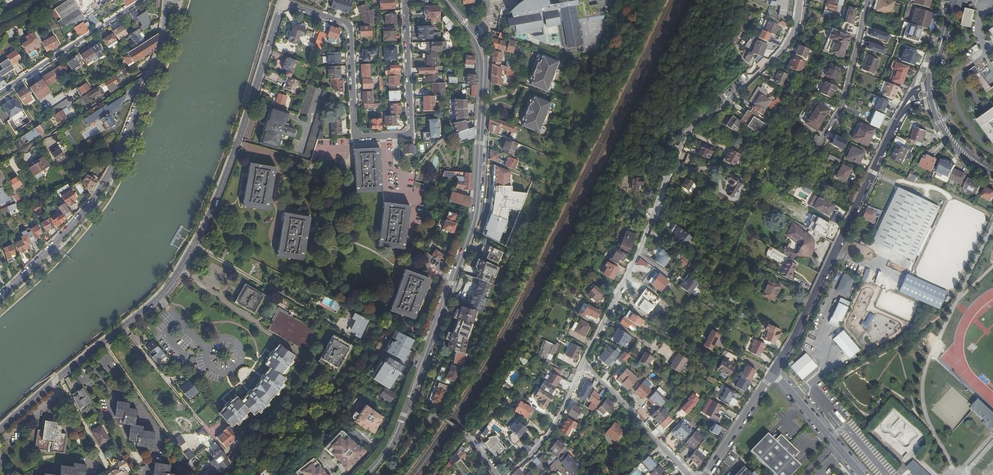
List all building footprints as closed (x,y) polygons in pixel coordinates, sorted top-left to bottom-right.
[(64,33),(86,19),(84,16),(79,9),(80,8),(74,0),(69,0),(51,12),(52,13),(58,24),(64,33)] [(331,8),(337,9),(337,8),(343,10),(343,11),(349,13),(352,2),(346,0),(334,0),(331,8)] [(380,9),(396,8),(396,3),(393,3),(393,0),(380,0),(380,9)] [(600,16),(598,4),(589,6),(589,3),(590,2),(591,0),(559,0),(560,3),(550,5),(549,0),(525,0),(519,4),(514,9),(511,12),(509,14),(513,13),(514,18),(507,20),(508,26),(515,29),(515,33),(542,28),(541,18),(542,17),(545,17),(547,27),(563,23),(567,49),(582,46),(578,20),(600,16)] [(780,9),(788,11),(789,0),(766,0),(766,1),(771,2),(770,4),(776,5),(780,6),(780,9)] [(827,8),(837,11),(839,0),(844,2),(844,0),(829,0),(827,8)] [(889,0),(878,0),(875,11),(891,15),(895,2),(889,0)] [(812,3),(810,8),(816,11),(819,5),(812,3)] [(962,25),(971,28),(975,10),(972,9),(973,4),(972,4),(973,3),(972,3),(972,4),(971,4),(970,4),(969,9),(966,8),(962,25)] [(364,21),(364,25),(374,24),(373,17),(376,16),(373,9),(370,10),(368,8),(367,8),(366,4),(359,7),(364,21)] [(439,5),(438,5),(424,6),(424,9),(424,10),(424,11),(423,12),(424,14),(424,15),(425,16),(425,18),(431,18),(432,22),(440,22),(439,8),(439,6),(439,5)] [(851,8),(846,22),(853,25),(859,11),(851,8)] [(130,13),(135,21),(140,18),(135,10),(130,13)] [(926,28),(928,29),(933,14),(922,10),(917,26),(924,28),(926,28)] [(385,14),(386,24),(396,23),(396,13),(385,14)] [(933,14),(928,29),(933,31),(938,15),(933,14)] [(88,17),(88,18),(93,26),(98,23),(93,15),(88,17)] [(449,19),(446,15),(442,17),(442,20),(446,24),(445,26),(448,30),(454,26),(449,19)] [(148,22),(149,23),(150,22),(146,16),(141,19),(145,24),(148,22)] [(548,46),(542,17),(541,18),(542,28),(544,35),(531,38),(548,46)] [(143,30),(145,29),(145,28),(150,25),(149,23),(148,22),(145,24),(141,19),(140,18),(135,21),(140,28),(141,28),(142,29),(143,30)] [(80,34),(82,35),(89,31),(88,29),(84,24),(83,22),(74,28),(78,33),(80,32),(80,34)] [(297,43),(299,36),(300,34),(302,35),(305,25),(301,23),(301,26),(297,25),(293,27),(292,31),(290,31),(287,40),(297,43)] [(910,23),(907,33),(906,37),(918,41),(920,34),(922,34),(924,28),(917,26),(910,23)] [(775,35),(778,27),(769,24),(765,31),(766,31),(769,32),(775,35)] [(418,39),(432,39),(432,25),(418,26),(418,39)] [(113,32),(118,40),(127,34),(124,29),(122,27),(122,26),(113,32)] [(371,26),(360,27),(360,36),(372,36),(371,26)] [(395,26),(383,27),(384,39),(394,39),(394,31),(395,31),(395,26)] [(4,30),(5,33),(6,33),(11,42),(14,41),(10,36),(15,34),(11,27),(4,30)] [(332,27),(330,31),(329,35),(327,35),(326,35),(324,39),(327,40),(328,36),(337,39),(340,30),(332,27)] [(137,47),(142,44),(139,40),(143,38),(140,33),(141,32),(143,31),(143,30),(142,29),(138,32),(138,31),(134,34),(135,35),(130,37),(137,47)] [(760,38),(765,40),(769,32),(766,31),(765,31),(763,30),(760,38)] [(835,30),(831,39),(828,46),(826,51),(844,58),(846,53),(849,45),(850,43),(847,42),(849,36),(835,30)] [(326,34),(320,31),(315,47),(321,49),(324,39),(326,35),(326,34)] [(33,32),(27,36),(29,40),(28,41),(22,44),(28,54),(37,48),(41,46),(33,32)] [(134,64),(155,50),(155,48),(158,33),(142,44),(137,47),(127,53),(128,55),(134,64)] [(107,46),(116,40),(112,34),(103,40),(107,46)] [(906,37),(905,39),(919,44),(922,34),(920,34),(918,41),(906,37)] [(40,39),(47,51),(59,45),(54,36),(47,40),(46,38),(43,40),(41,38),(40,39)] [(118,43),(116,40),(107,46),(109,49),(118,43)] [(506,42),(500,40),(499,49),(506,51),(508,43),(506,42)] [(431,42),(421,42),(421,47),(431,47),(431,50),(441,49),(441,46),(446,46),(446,41),(444,41),(431,42)] [(758,41),(753,53),(755,54),(763,57),(768,45),(758,41)] [(90,48),(98,59),(103,56),(99,48),(101,47),(98,43),(90,48)] [(79,53),(80,55),(90,48),(89,46),(79,53)] [(384,47),(385,50),(385,59),(397,58),(396,49),(396,47),(384,47)] [(814,51),(805,47),(801,57),(811,61),(815,51),(814,51)] [(80,55),(87,66),(94,62),(98,59),(90,48),(80,55)] [(363,49),(363,51),(363,58),(372,58),(372,50),(372,49),(363,49)] [(743,49),(741,51),(745,54),(744,56),(746,59),(746,60),(750,63),(755,54),(753,53),(743,49)] [(493,51),(492,57),(502,59),(503,53),(493,51)] [(340,52),(327,53),(328,63),(332,63),(332,64),(332,63),(340,63),(340,52)] [(437,53),(426,53),(426,66),(437,65),(437,53)] [(78,54),(70,60),(73,65),(81,60),(78,54)] [(129,67),(134,64),(128,55),(124,58),(129,65),(128,66),(129,67)] [(474,56),(466,55),(465,64),(473,64),(474,56)] [(548,91),(559,61),(542,55),(539,63),(538,62),(536,66),(537,67),(535,72),(534,72),(532,76),(534,77),(531,85),(548,91)] [(297,61),(287,57),(282,68),(287,70),(285,75),(289,77),(290,77),(291,77),(297,61)] [(789,63),(788,67),(797,71),(797,70),(800,71),(804,61),(800,60),(793,57),(790,63),(789,63)] [(878,61),(867,58),(863,70),(874,74),(878,61)] [(970,58),(962,63),(965,67),(972,61),(970,58)] [(8,59),(3,62),(4,64),(1,66),(3,69),(0,71),(0,74),(2,77),(8,73),(9,75),(11,74),(10,72),(15,69),(8,59)] [(895,67),(907,72),(908,67),(896,63),(895,67)] [(63,64),(52,71),(57,78),(61,75),(60,74),(65,71),(66,72),(68,71),(63,64)] [(362,64),(362,77),(370,77),(370,64),(362,64)] [(506,71),(512,73),(514,70),(507,67),(506,67),(505,66),(501,65),(500,68),(495,66),(492,64),(492,74),(503,80),(504,77),(501,75),(502,69),(506,71)] [(831,64),(830,66),(829,68),(826,75),(836,80),(840,70),(841,69),(831,64)] [(391,76),(399,76),(398,70),(400,70),(399,65),(390,66),(391,76)] [(340,71),(340,66),(329,66),(329,79),(330,79),(339,78),(339,71),(340,71)] [(973,78),(974,78),(992,105),(992,88),(992,89),(981,73),(980,73),(981,73),(976,66),(968,71),(973,78)] [(907,72),(895,67),(894,69),(896,70),(893,80),(902,84),(907,72)] [(776,78),(774,82),(783,86),(788,74),(779,70),(776,78)] [(42,78),(43,80),(47,86),(57,79),(57,78),(52,71),(42,78)] [(437,73),(427,73),(428,82),(437,82),(437,73)] [(467,84),(472,84),(477,85),(478,75),(468,74),(467,84)] [(492,74),(491,83),(495,84),(501,86),(503,80),(492,74)] [(104,91),(104,92),(108,89),(110,92),(117,88),(115,85),(120,82),(116,75),(113,77),(113,78),(104,84),(104,83),(100,85),(104,91)] [(391,76),(389,76),(389,85),(399,85),(399,76),(391,76)] [(294,92),(299,81),(291,77),(290,77),(286,89),(294,92)] [(343,92),(342,78),(339,78),(330,79),(330,83),(331,83),(331,85),(333,85),(334,90),(336,90),(336,92),(343,92)] [(372,78),(363,79),(363,88),(373,88),(372,78)] [(43,80),(30,88),(38,100),(50,92),(47,86),(43,80)] [(65,91),(67,89),(62,81),(59,82),(65,91)] [(443,82),(432,83),(432,88),(433,88),(434,96),(442,95),(444,95),(443,82)] [(838,88),(826,82),(824,88),(821,93),(832,98),(834,92),(835,91),(837,92),(838,88)] [(90,89),(86,83),(78,88),(82,94),(90,89)] [(898,87),(886,83),(881,95),(894,100),(898,87)] [(100,85),(82,97),(85,103),(92,99),(92,98),(98,94),(98,95),(101,93),(104,91),(100,85)] [(305,94),(303,100),(302,102),(300,108),(298,115),(302,116),(305,117),(316,87),(312,86),(309,85),(308,85),(305,94)] [(476,97),(477,85),(472,85),(472,88),(467,88),(466,97),(476,97)] [(759,88),(760,87),(758,86),(758,87),(750,101),(755,104),(755,103),(753,102),(753,101),(754,100),(755,101),(756,100),(753,98),(759,88)] [(316,87),(305,117),(306,118),(316,87)] [(760,87),(759,88),(753,98),(756,100),(755,101),(754,100),(753,101),(753,102),(755,103),(765,109),(770,100),(764,97),(767,92),(760,87)] [(17,93),(17,94),(24,105),(25,105),(33,99),(29,93),(25,88),(20,91),(17,93)] [(305,155),(325,89),(324,89),(312,127),(304,155),(305,155)] [(331,91),(325,89),(305,155),(312,157),(314,150),(317,140),(320,132),(320,129),(321,126),(327,107),(329,99),(331,93),(332,92),(331,91)] [(399,89),(390,89),(390,91),(389,91),(389,100),(399,99),(400,98),(399,95),(401,95),(401,91),(399,91),(399,89)] [(30,92),(29,93),(33,99),(25,105),(26,106),(28,104),(29,106),(36,101),(30,92)] [(275,105),(274,108),(283,110),(284,108),(283,107),(287,96),(279,94),(275,105)] [(434,96),(421,96),(421,102),(423,102),(423,110),(434,110),(434,96)] [(551,102),(534,96),(531,104),(530,103),(528,107),(530,108),(527,114),(526,113),(524,117),(526,118),(523,126),(540,132),(551,102)] [(884,111),(888,100),(878,96),(877,98),(874,97),(872,103),(873,105),(874,106),(874,107),(884,111)] [(7,104),(3,107),(11,119),(17,127),(22,124),(20,121),(27,116),(15,98),(10,102),(10,101),(7,103),(7,104)] [(455,98),(455,109),(468,108),(468,99),(455,98)] [(771,108),(775,111),(778,106),(780,102),(781,100),(782,100),(779,98),(777,101),(776,100),(771,108)] [(62,110),(71,104),(67,99),(52,109),(56,114),(62,110)] [(763,115),(765,111),(758,106),(755,104),(754,105),(746,101),(744,104),(749,107),(750,107),(752,108),(763,115)] [(400,103),(391,104),(391,113),(400,113),(400,103)] [(818,106),(816,109),(808,120),(808,121),(810,122),(808,125),(817,131),(819,127),(827,115),(831,110),(822,105),(821,107),(818,106)] [(106,108),(99,113),(102,118),(100,119),(107,129),(110,127),(111,128),(117,124),(106,108)] [(288,117),(289,112),(283,110),(274,108),(273,108),(272,111),(278,113),(279,113),(279,114),(279,116),(281,117),(281,115),(288,117)] [(469,116),(468,108),(455,109),(457,119),(469,116)] [(746,112),(767,125),(769,122),(770,119),(763,115),(752,108),(750,112),(747,110),(746,112)] [(67,116),(62,110),(56,114),(53,116),(57,122),(67,116)] [(978,121),(992,141),(992,110),(978,121)] [(269,127),(267,127),(266,131),(264,130),(262,135),(265,136),(262,144),(278,148),(280,143),(280,140),(281,137),(284,138),(285,135),(288,135),(293,137),(295,129),(290,128),(287,127),(288,124),(286,123),(287,120),(288,117),(281,115),(281,117),(279,116),(279,114),(279,113),(278,113),(272,111),(271,115),(269,114),(269,115),(267,119),(269,120),(268,124),(270,124),(269,127)] [(876,111),(871,122),(870,124),(879,128),(884,115),(876,111)] [(763,128),(767,125),(746,112),(740,121),(741,122),(757,133),(763,128)] [(396,115),(385,116),(385,125),(396,125),(396,115)] [(740,121),(733,116),(726,125),(733,131),(735,129),(738,131),(740,127),(738,126),(741,122),(740,121)] [(503,121),(490,117),(490,123),(501,127),(503,121)] [(382,130),(381,119),(371,120),(372,128),(377,128),(377,130),(382,130)] [(430,129),(431,129),(433,129),(434,137),(439,137),(439,135),(441,134),(441,131),(439,131),(438,119),(429,120),(430,129)] [(341,120),(331,120),(332,135),(342,135),(341,120)] [(457,133),(468,129),(466,120),(454,123),(456,133),(457,133)] [(513,132),(515,126),(513,125),(510,124),(504,122),(503,121),(501,127),(490,123),(489,132),(497,135),(498,132),(499,133),(500,131),(499,131),(500,127),(513,132)] [(88,127),(85,123),(77,128),(82,135),(83,135),(94,128),(92,125),(88,127)] [(868,146),(875,130),(861,124),(854,139),(868,146)] [(38,126),(24,135),(29,142),(33,139),(32,138),(38,133),(39,135),(44,132),(39,125),(38,126)] [(911,140),(922,143),(927,131),(919,128),(919,127),(915,125),(911,136),(913,137),(911,140)] [(468,129),(457,133),(460,143),(474,138),(474,127),(468,129)] [(904,142),(896,138),(895,142),(898,144),(891,158),(902,164),(909,149),(912,151),(914,148),(907,145),(906,148),(902,146),(904,142)] [(504,144),(516,149),(518,144),(507,139),(504,144)] [(736,140),(732,147),(737,149),(740,147),(742,146),(743,145),(736,140)] [(709,159),(714,148),(702,143),(697,154),(704,157),(705,157),(709,159)] [(413,144),(405,145),(405,153),(414,153),(413,144)] [(504,144),(502,150),(514,154),(516,149),(504,144)] [(55,152),(52,154),(58,161),(61,159),(61,160),(65,158),(58,147),(54,150),(55,152)] [(865,153),(852,147),(847,158),(859,164),(865,153)] [(380,148),(354,149),(354,166),(356,193),(382,192),(380,148)] [(488,158),(500,163),(502,164),(503,162),(499,160),(499,153),(489,149),(488,158)] [(726,160),(735,165),(741,155),(732,150),(726,160)] [(920,166),(932,171),(938,159),(926,153),(920,166)] [(697,157),(689,154),(686,162),(694,166),(697,157)] [(841,160),(829,154),(827,158),(839,163),(841,160)] [(102,163),(108,166),(111,161),(112,156),(102,163)] [(42,176),(44,176),(48,177),(49,173),(50,166),(44,157),(36,162),(35,161),(31,164),(33,167),(30,168),(37,179),(42,176)] [(506,165),(511,168),(515,159),(509,157),(506,165)] [(938,172),(950,178),(954,169),(956,165),(944,160),(938,172)] [(277,166),(251,161),(245,194),(243,205),(269,209),(277,166)] [(493,165),(493,186),(509,186),(509,172),(493,165)] [(844,179),(846,180),(852,169),(842,165),(836,177),(843,180),(843,181),(844,179)] [(950,178),(949,179),(962,185),(965,178),(963,177),(965,174),(954,169),(950,178)] [(1,170),(0,170),(0,203),(1,204),(10,201),(12,205),(16,203),(13,196),(12,194),(8,195),(4,186),(8,185),(2,171),(1,170)] [(448,176),(448,173),(442,172),(439,180),(441,180),(443,176),(448,176)] [(469,181),(470,174),(461,174),(460,179),(462,179),(461,183),(456,182),(453,189),(468,191),(469,187),(469,184),(469,181)] [(737,194),(736,193),(743,181),(730,174),(727,180),(730,182),(730,183),(730,185),(731,186),(732,187),(728,194),(734,198),(735,195),(736,195),(737,194)] [(915,182),(918,177),(910,174),(908,179),(915,182)] [(83,182),(91,195),(99,182),(87,176),(83,182)] [(17,177),(10,181),(15,189),(21,185),(17,177)] [(969,177),(964,189),(964,190),(965,187),(977,193),(976,195),(977,195),(982,183),(982,184),(969,178),(970,177),(969,177)] [(634,178),(633,184),(639,186),(639,185),(643,186),(644,179),(634,178)] [(688,178),(682,187),(689,191),(690,189),(693,191),(697,185),(694,183),(694,182),(688,178)] [(68,184),(57,191),(61,198),(62,197),(67,205),(68,205),(71,204),(74,202),(76,200),(71,191),(68,192),(67,190),(70,188),(68,184)] [(511,186),(509,186),(493,186),(493,191),(490,211),(481,234),(498,243),(501,233),(507,220),(506,220),(507,208),(520,210),(526,193),(511,192),(511,186)] [(897,188),(872,241),(914,262),(940,208),(897,188)] [(992,201),(992,198),(992,191),(987,188),(983,197),(992,201)] [(449,193),(446,202),(448,203),(455,205),(466,209),(467,198),(449,193)] [(820,198),(814,208),(829,216),(834,206),(820,198)] [(410,206),(384,202),(378,246),(404,250),(410,206)] [(16,203),(12,205),(7,207),(9,212),(18,208),(16,203)] [(61,211),(66,219),(72,215),(66,205),(64,203),(58,207),(61,211)] [(862,219),(872,223),(876,213),(880,215),(882,211),(868,206),(862,219)] [(9,212),(7,207),(2,209),(5,215),(10,213),(9,212)] [(60,223),(66,219),(61,211),(52,218),(54,221),(53,221),(57,227),(61,224),(60,223)] [(311,217),(285,212),(279,244),(277,255),(303,260),(308,231),(311,217)] [(446,212),(443,221),(451,223),(454,215),(446,212)] [(51,230),(54,227),(49,219),(41,224),(46,231),(50,229),(51,230)] [(460,227),(451,223),(443,221),(440,231),(451,234),(452,228),(459,231),(460,227)] [(795,233),(798,228),(798,227),(793,224),(787,235),(801,247),(803,243),(803,239),(795,233)] [(821,232),(831,238),(832,236),(834,237),(837,230),(827,224),(823,230),(822,230),(821,232)] [(31,231),(35,239),(39,237),(38,236),(42,234),(38,226),(30,230),(31,231)] [(692,237),(680,227),(678,230),(675,228),(672,231),(676,234),(676,235),(686,244),(692,237)] [(814,246),(814,243),(815,241),(798,228),(795,233),(803,239),(803,243),(801,247),(798,253),(789,250),(789,249),(789,248),(789,247),(788,247),(787,246),(786,246),(785,247),(784,247),(784,248),(784,249),(784,250),(784,251),(785,252),(798,256),(799,257),(801,257),(802,257),(805,256),(807,256),(809,255),(811,252),(812,251),(813,250),(814,247),(814,246)] [(30,243),(36,241),(35,239),(31,231),(27,233),(26,230),(21,233),(23,235),(21,236),(22,240),(27,249),(30,248),(29,245),(30,245),(30,243)] [(627,240),(624,239),(621,247),(630,251),(636,236),(630,233),(627,240)] [(686,244),(676,235),(674,237),(685,246),(686,244)] [(430,238),(423,246),(425,248),(432,239),(430,238)] [(21,252),(27,250),(27,249),(22,240),(15,243),(20,253),(18,254),(21,260),(24,258),(21,252)] [(3,248),(8,262),(13,261),(11,256),(15,254),(12,245),(3,248)] [(661,254),(665,250),(660,245),(656,249),(661,254)] [(769,246),(765,256),(778,262),(782,253),(769,246)] [(489,252),(486,259),(498,264),(503,253),(490,247),(488,251),(489,252)] [(432,256),(439,261),(444,255),(436,250),(432,256)] [(618,250),(612,261),(620,265),(621,261),(624,263),(628,255),(618,250)] [(431,257),(429,261),(428,260),(424,267),(438,274),(440,269),(433,266),(436,259),(431,257)] [(691,263),(686,257),(682,260),(679,263),(685,269),(691,263)] [(481,280),(489,283),(493,284),(499,268),(479,258),(476,267),(477,268),(476,271),(479,272),(477,278),(481,280)] [(645,267),(647,262),(639,258),(636,263),(645,267)] [(782,275),(791,279),(797,265),(789,261),(782,275)] [(607,267),(603,274),(613,279),(619,268),(607,262),(605,266),(607,267)] [(864,283),(870,270),(866,268),(860,281),(864,283)] [(430,278),(405,269),(390,310),(415,319),(430,278)] [(655,272),(648,282),(650,283),(657,274),(655,272)] [(659,275),(668,282),(670,279),(661,273),(659,275)] [(693,279),(689,274),(684,280),(686,282),(682,288),(691,294),(699,283),(693,279)] [(939,310),(947,293),(946,292),(918,279),(907,274),(899,292),(922,302),(939,310)] [(659,275),(658,278),(666,284),(668,282),(659,275)] [(844,275),(836,291),(846,295),(853,279),(844,275)] [(661,291),(666,284),(658,278),(652,285),(661,291)] [(484,297),(489,283),(481,280),(479,284),(468,280),(461,298),(471,302),(468,308),(477,310),(483,312),(488,299),(484,297)] [(770,281),(763,295),(775,301),(783,287),(770,281)] [(588,295),(592,298),(595,301),(597,302),(604,293),(595,286),(588,295)] [(245,288),(243,287),(234,303),(236,303),(245,288)] [(262,298),(245,288),(236,303),(253,313),(262,298)] [(642,303),(650,309),(658,298),(649,291),(643,298),(645,299),(642,303)] [(336,312),(341,303),(322,294),(319,298),(322,300),(320,304),(336,312)] [(839,297),(830,322),(840,326),(849,301),(839,297)] [(264,299),(262,298),(253,313),(255,314),(264,299)] [(650,309),(642,303),(639,308),(647,313),(650,309)] [(448,332),(446,339),(450,340),(448,350),(456,351),(465,353),(468,339),(473,324),(472,323),(477,310),(468,308),(461,306),(460,310),(457,309),(453,318),(458,320),(453,334),(448,332)] [(589,306),(585,313),(597,319),(601,312),(589,306)] [(319,332),(280,310),(268,330),(296,345),(308,352),(319,332)] [(860,326),(867,329),(874,315),(867,311),(860,326)] [(359,313),(358,314),(372,321),(372,319),(359,313)] [(644,322),(644,321),(632,313),(628,319),(635,324),(640,327),(644,322)] [(357,333),(356,334),(356,335),(361,337),(369,321),(355,314),(353,318),(353,319),(356,320),(355,320),(356,320),(352,330),(357,333)] [(633,327),(635,324),(628,319),(625,317),(624,317),(620,323),(627,328),(629,325),(633,327)] [(348,330),(356,334),(357,333),(352,330),(356,320),(355,320),(356,320),(353,319),(348,330)] [(576,332),(585,337),(591,326),(582,320),(576,332)] [(780,333),(779,332),(775,330),(777,328),(768,324),(765,329),(768,331),(764,340),(774,344),(777,337),(778,338),(780,333)] [(618,329),(616,332),(613,336),(616,338),(614,341),(622,346),(627,339),(629,340),(631,337),(618,329)] [(720,334),(712,330),(704,346),(711,350),(720,334)] [(842,330),(832,339),(849,359),(860,349),(842,330)] [(394,331),(386,353),(405,361),(414,339),(394,331)] [(335,335),(333,335),(321,356),(318,362),(320,362),(335,335)] [(351,345),(335,335),(320,362),(336,372),(351,345)] [(766,344),(755,339),(752,344),(753,345),(750,351),(760,356),(762,351),(761,351),(762,349),(763,350),(766,344)] [(166,355),(153,341),(146,347),(145,348),(150,352),(149,354),(152,357),(157,363),(166,355)] [(546,341),(542,348),(544,349),(540,356),(546,359),(544,362),(548,365),(554,352),(557,354),(560,348),(561,345),(557,343),(556,345),(555,344),(555,345),(546,341)] [(578,355),(582,348),(573,343),(566,355),(576,361),(579,355),(578,355)] [(130,345),(127,347),(134,357),(137,354),(130,345)] [(261,385),(259,388),(257,390),(255,388),(252,390),(253,391),(248,396),(247,395),(244,397),(246,399),(243,403),(239,398),(235,402),(233,399),(230,402),(232,403),(230,405),(230,404),(226,408),(225,406),(222,409),(224,411),(220,414),(230,425),(235,421),(237,424),(246,415),(244,413),(248,409),(253,414),(257,410),(259,412),(267,405),(268,405),(269,404),(267,401),(271,397),(274,393),(276,394),(284,384),(281,382),(285,377),(280,374),(283,369),(286,371),(293,360),(290,359),(294,354),(281,345),(278,349),(276,348),(274,351),(275,352),(271,357),(270,357),(268,360),(270,361),(268,366),(273,369),(270,373),(266,371),(264,374),(266,375),(262,381),(260,379),(258,383),(261,385)] [(353,346),(351,345),(336,372),(338,373),(353,346)] [(618,357),(619,358),(620,357),(624,352),(618,347),(616,350),(615,351),(609,346),(600,357),(609,366),(614,359),(615,360),(618,357)] [(465,353),(456,351),(454,363),(463,365),(466,353),(465,353)] [(639,361),(648,366),(653,357),(645,351),(639,361)] [(617,360),(623,364),(625,362),(630,355),(629,354),(624,352),(620,357),(619,358),(617,360)] [(683,374),(690,359),(677,353),(670,368),(683,374)] [(806,353),(790,367),(802,380),(817,367),(806,353)] [(519,361),(525,365),(528,359),(522,356),(519,361)] [(734,369),(735,368),(731,365),(732,365),(727,362),(727,363),(724,360),(718,369),(729,376),(733,371),(734,369)] [(741,375),(750,380),(754,372),(755,370),(758,366),(749,361),(741,375)] [(387,380),(398,384),(403,370),(393,365),(391,369),(390,369),(388,370),(387,372),(387,374),(387,376),(388,376),(387,380)] [(451,369),(448,374),(447,378),(454,381),(460,369),(452,365),(451,369)] [(615,382),(616,384),(620,387),(621,385),(623,387),(622,387),(628,391),(636,381),(626,372),(624,371),(615,382)] [(556,387),(562,378),(558,376),(552,373),(547,381),(556,387)] [(741,375),(735,386),(744,391),(746,388),(749,384),(748,383),(750,380),(741,375)] [(199,391),(188,379),(186,381),(183,384),(184,385),(179,389),(188,399),(194,394),(195,395),(199,391)] [(547,381),(546,380),(541,387),(552,394),(556,387),(547,381)] [(593,384),(586,380),(578,397),(586,401),(593,384)] [(442,404),(448,386),(439,383),(438,387),(434,385),(429,400),(442,404)] [(643,383),(635,392),(642,398),(648,392),(650,394),(652,392),(643,383)] [(739,393),(726,386),(719,399),(727,404),(731,396),(736,399),(739,393)] [(395,393),(385,387),(380,396),(390,401),(395,393)] [(545,409),(553,397),(540,388),(535,397),(542,401),(539,405),(539,407),(543,410),(545,409)] [(83,389),(72,395),(80,411),(86,407),(85,406),(91,402),(83,389)] [(588,408),(593,411),(607,393),(603,389),(600,394),(594,390),(589,400),(592,402),(588,408)] [(662,406),(667,401),(663,398),(664,397),(657,391),(652,396),(646,402),(651,406),(653,405),(655,407),(658,410),(662,406)] [(608,399),(598,410),(605,416),(606,415),(607,416),(615,408),(612,406),(614,404),(608,399)] [(683,410),(687,414),(690,411),(698,402),(696,401),(694,404),(690,400),(686,404),(688,405),(683,410)] [(137,445),(152,447),(154,432),(143,430),(143,426),(135,425),(137,409),(129,408),(129,403),(117,401),(115,416),(123,417),(123,423),(131,424),(129,439),(137,441),(137,445)] [(719,415),(718,414),(717,414),(719,410),(720,410),(722,406),(713,401),(705,415),(714,420),(715,419),(716,420),(719,415)] [(524,403),(521,402),(515,411),(525,417),(529,410),(531,410),(532,409),(529,407),(524,403)] [(377,419),(379,421),(382,416),(375,411),(366,405),(359,414),(354,411),(351,415),(351,417),(354,419),(353,420),(364,428),(365,427),(371,430),(373,430),(375,426),(372,423),(374,420),(375,421),(377,419)] [(581,410),(574,405),(568,414),(576,419),(581,410)] [(651,418),(655,422),(658,424),(659,423),(660,424),(669,415),(665,411),(664,411),(666,410),(662,406),(658,410),(651,418)] [(574,429),(577,423),(568,418),(564,423),(565,424),(563,427),(563,426),(562,427),(560,431),(567,435),(571,427),(574,429)] [(51,451),(57,452),(63,453),(66,434),(60,433),(62,423),(45,420),(44,425),(44,431),(38,430),(35,448),(48,450),(49,442),(52,442),(51,451)] [(985,420),(983,422),(992,431),(992,427),(985,420)] [(511,431),(519,438),(522,435),(523,435),(525,434),(525,432),(528,429),(524,426),(520,422),(511,431)] [(690,433),(680,423),(669,434),(674,438),(676,435),(683,441),(690,433)] [(620,433),(617,430),(618,428),(613,424),(604,435),(608,439),(613,443),(617,438),(617,437),(620,433)] [(230,425),(228,428),(234,435),(237,432),(230,425)] [(92,431),(96,438),(100,445),(109,440),(101,426),(92,431)] [(218,439),(226,448),(237,438),(234,435),(228,428),(227,427),(223,431),(225,432),(218,439)] [(717,432),(723,436),(726,430),(719,427),(717,432)] [(524,442),(519,438),(511,431),(511,430),(508,434),(511,439),(514,442),(515,442),(520,446),(524,442)] [(334,453),(335,454),(336,455),(337,456),(338,455),(340,457),(340,458),(343,461),(341,463),(343,465),(342,466),(346,470),(348,469),(364,452),(364,450),(362,449),(360,447),(359,448),(357,446),(349,439),(347,441),(346,440),(349,437),(347,436),(342,431),(340,431),(333,438),(325,447),(325,449),(328,452),(331,455),(333,454),(334,453)] [(701,439),(694,433),(685,444),(692,450),(701,439)] [(774,474),(792,474),(800,466),(793,459),(799,453),(780,435),(775,441),(767,434),(750,452),(774,474)] [(174,439),(179,446),(185,442),(180,435),(174,439)] [(501,449),(503,446),(498,440),(499,439),(497,435),(489,437),(489,440),(485,443),(495,456),(502,450),(501,449)] [(558,440),(551,449),(557,454),(558,453),(559,454),(560,452),(562,454),(567,448),(558,440)] [(236,450),(241,455),(250,446),(245,442),(236,450)] [(199,460),(208,452),(207,450),(206,449),(196,456),(199,460)] [(189,460),(195,456),(190,450),(185,454),(189,460)] [(211,455),(214,459),(223,470),(230,464),(225,458),(227,457),(221,450),(218,452),(217,450),(215,450),(213,451),(213,453),(211,455)] [(236,450),(227,458),(232,463),(241,455),(236,450)] [(697,451),(689,460),(693,463),(694,462),(699,466),(705,458),(701,455),(697,451)] [(146,452),(131,452),(131,461),(147,461),(147,458),(146,458),(146,452)] [(558,459),(564,466),(566,465),(568,468),(567,469),(572,474),(574,474),(581,468),(566,452),(558,459)] [(334,456),(341,463),(343,461),(340,458),(340,457),(338,455),(337,456),(336,455),(335,454),(334,456)] [(648,472),(657,464),(649,455),(638,465),(647,474),(648,472)] [(540,456),(537,458),(543,464),(545,461),(540,456)] [(322,474),(321,474),(320,474),(319,472),(320,471),(319,470),(318,470),(317,468),(320,466),(314,458),(312,458),(295,472),(295,474),(323,474),(322,474)] [(225,474),(225,473),(223,470),(214,459),(210,461),(213,466),(214,466),(217,469),(209,474),(209,473),(206,474),(223,474),(225,474)] [(114,463),(116,468),(109,471),(111,474),(127,474),(128,474),(125,468),(126,468),(123,460),(114,463)] [(907,467),(915,474),(921,468),(913,461),(907,467)] [(86,464),(74,462),(73,466),(62,465),(60,474),(84,474),(86,464)] [(175,474),(170,473),(171,465),(155,463),(154,474),(155,474),(175,474)] [(648,472),(651,474),(662,474),(665,472),(661,469),(657,464),(648,472)]
